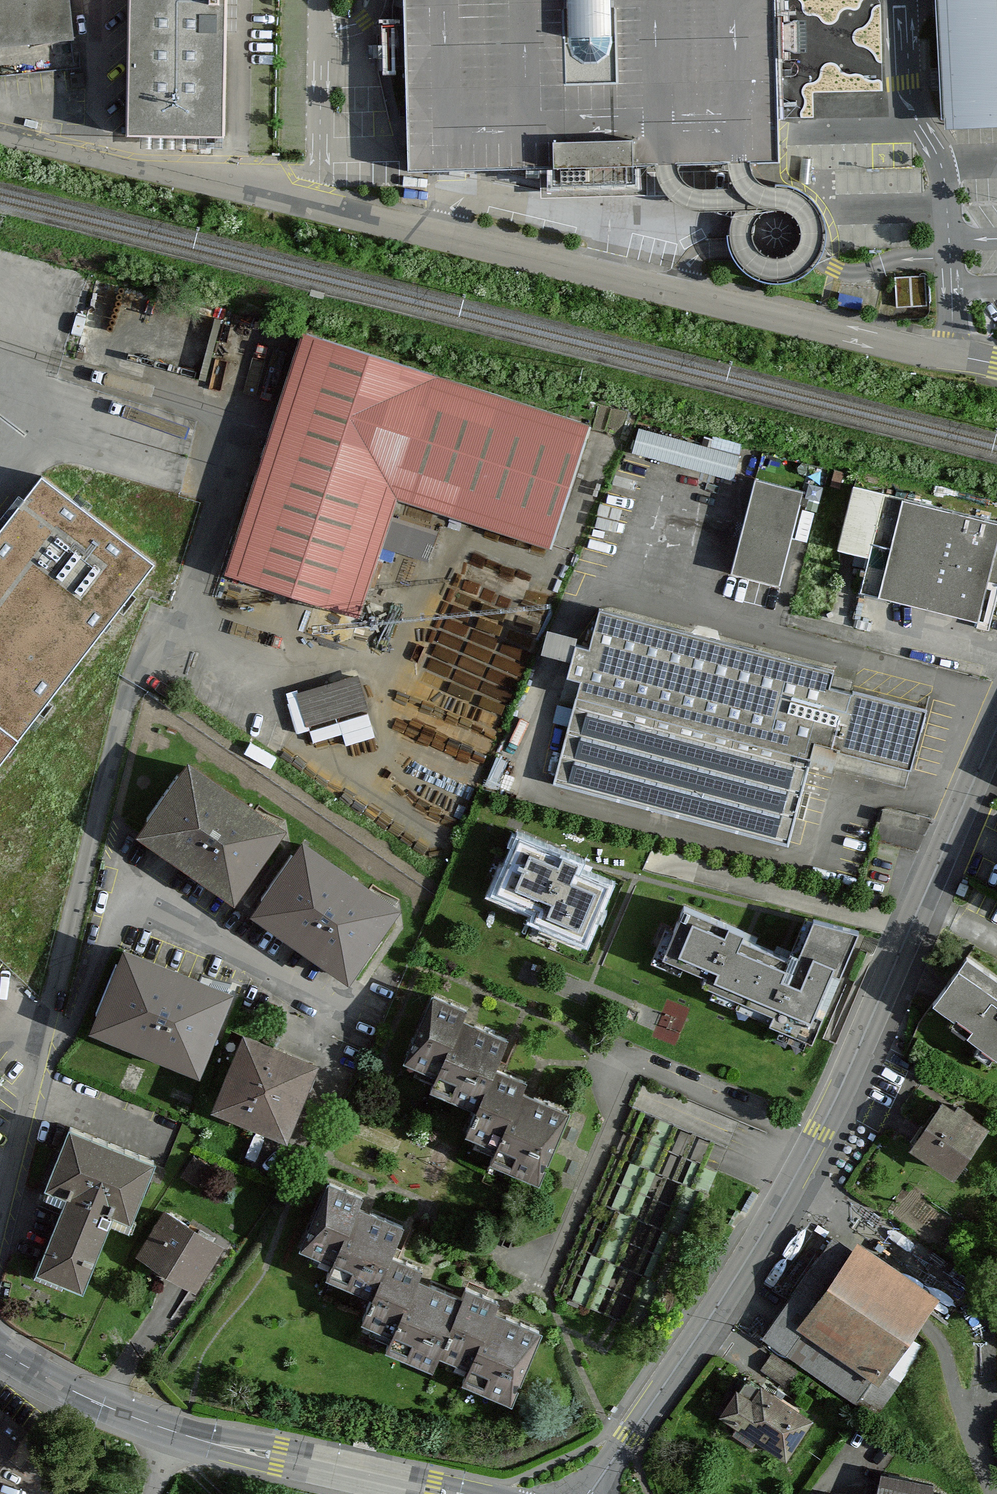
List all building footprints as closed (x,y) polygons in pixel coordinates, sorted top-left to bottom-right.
[(78,39),(74,0),(0,0),(0,47),(78,39)] [(135,136),(234,138),(237,0),(138,0),(135,136)] [(400,57),(405,169),(554,167),(556,188),(633,187),(633,165),(646,166),(652,178),(674,198),(709,208),(739,212),(729,223),(727,244),(730,248),(741,264),(755,277),(767,285),(794,283),(814,270),(820,260),(828,246),(828,219),(817,199),(796,184),(766,180),(752,173),(746,156),(780,157),(778,37),(778,0),(401,0),(400,57)] [(941,127),(996,125),(996,0),(936,0),(941,127)] [(934,305),(933,271),(897,272),(898,306),(934,305)] [(227,311),(100,277),(79,357),(117,367),(119,356),(208,379),(227,311)] [(303,332),(225,575),(362,619),(400,501),(554,550),(594,426),(303,332)] [(739,455),(638,428),(631,453),(732,480),(739,455)] [(161,563),(50,477),(0,542),(0,769),(161,563)] [(803,492),(756,478),(732,572),(781,586),(803,492)] [(860,593),(993,625),(996,610),(996,517),(854,483),(838,550),(869,557),(860,593)] [(834,666),(599,606),(553,785),(790,845),(814,751),(911,776),(928,709),(830,684),(834,666)] [(365,706),(356,677),(299,694),(308,723),(365,706)] [(183,756),(132,830),(230,897),(281,823),(183,756)] [(916,839),(922,814),(886,806),(880,831),(916,839)] [(578,861),(519,836),(496,890),(538,908),(533,918),(585,940),(608,884),(574,870),(578,861)] [(298,837),(247,912),(347,979),(398,904),(298,837)] [(798,954),(683,906),(663,956),(705,974),(702,982),(773,1013),(769,1022),(813,1041),(859,930),(813,918),(798,954)] [(119,944),(84,1027),(197,1075),(232,991),(119,944)] [(966,957),(933,1002),(953,1017),(955,1015),(973,1027),(967,1036),(996,1057),(996,979),(966,957)] [(430,992),(403,1060),(439,1074),(462,1019),(466,1007),(430,992)] [(462,1019),(439,1074),(432,1094),(475,1111),(494,1063),(505,1036),(462,1019)] [(241,1033),(210,1105),(286,1138),(318,1066),(241,1033)] [(494,1063),(475,1111),(466,1134),(498,1147),(522,1089),(527,1076),(494,1063)] [(522,1089),(498,1147),(492,1164),(540,1183),(570,1108),(522,1089)] [(943,1105),(915,1145),(954,1171),(983,1129),(967,1118),(970,1114),(958,1106),(954,1113),(943,1105)] [(61,1197),(31,1272),(77,1290),(107,1215),(125,1222),(152,1155),(64,1121),(38,1188),(61,1197)] [(600,1249),(626,1257),(610,1307),(633,1314),(689,1144),(644,1129),(635,1155),(665,1165),(648,1214),(615,1204),(600,1249)] [(361,1191),(328,1177),(298,1247),(331,1261),(356,1205),(361,1191)] [(356,1205),(331,1261),(324,1280),(369,1299),(389,1251),(401,1224),(356,1205)] [(224,1249),(164,1210),(137,1252),(197,1291),(224,1249)] [(838,1227),(759,1340),(860,1410),(939,1296),(838,1227)] [(389,1251),(369,1299),(359,1321),(390,1334),(415,1277),(420,1264),(389,1251)] [(415,1277),(390,1334),(384,1349),(512,1404),(543,1332),(415,1277)] [(774,1355),(761,1373),(786,1390),(798,1372),(774,1355)] [(745,1374),(717,1417),(790,1465),(818,1422),(745,1374)] [(23,1424),(0,1407),(0,1457),(23,1424)] [(956,1493),(932,1490),(933,1481),(881,1474),(878,1493),(956,1493)]
